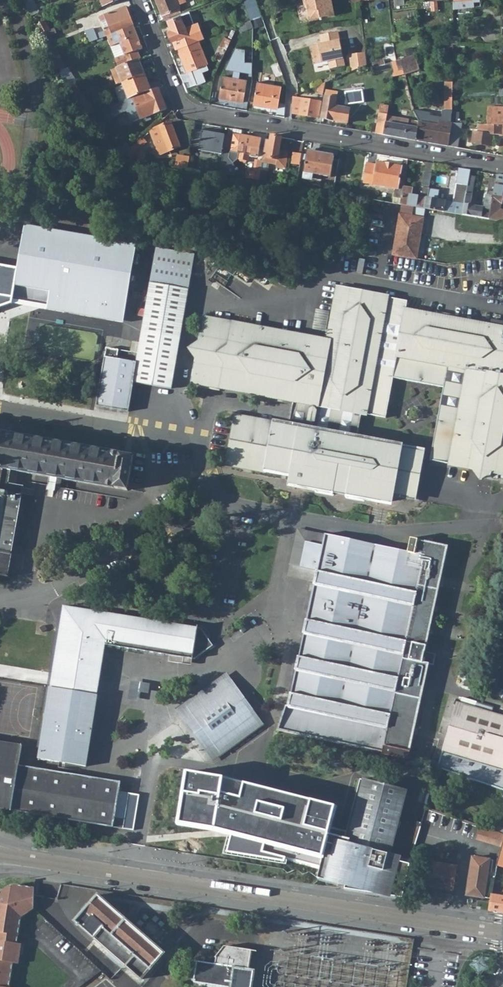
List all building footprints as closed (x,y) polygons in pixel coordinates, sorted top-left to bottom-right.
[(31,15),(36,14),(29,0),(23,0),(31,15)] [(161,14),(163,19),(181,12),(179,7),(178,4),(185,1),(185,0),(155,0),(161,14)] [(306,5),(309,18),(320,16),(320,18),(334,15),(331,0),(305,0),(306,5)] [(473,0),(453,0),(453,4),(453,9),(474,6),(473,0)] [(247,7),(251,20),(253,19),(261,16),(257,4),(247,7)] [(96,34),(98,39),(107,36),(112,34),(112,33),(133,25),(126,7),(100,18),(102,22),(106,20),(110,29),(105,31),(96,34)] [(194,24),(189,11),(167,20),(171,29),(167,30),(171,40),(175,39),(178,48),(198,40),(204,38),(198,22),(194,24)] [(251,27),(253,26),(251,20),(238,25),(240,31),(251,27)] [(36,25),(41,33),(45,32),(49,30),(45,21),(36,25)] [(143,49),(134,26),(115,33),(112,34),(107,36),(111,47),(120,43),(124,55),(115,59),(118,67),(125,65),(139,60),(140,59),(137,51),(143,49)] [(85,31),(90,42),(98,39),(96,34),(93,28),(85,31)] [(41,33),(52,56),(56,55),(47,35),(45,32),(41,33)] [(319,36),(320,44),(309,46),(313,65),(328,62),(329,69),(344,66),(337,32),(319,36)] [(227,38),(224,37),(214,59),(220,62),(231,40),(227,38)] [(198,40),(178,48),(177,48),(186,72),(207,64),(198,40)] [(218,98),(243,102),(247,80),(239,79),(241,71),(252,73),(252,62),(244,62),(245,49),(235,47),(225,69),(233,70),(232,77),(222,76),(218,98)] [(365,66),(367,65),(365,53),(349,55),(351,71),(365,66)] [(52,56),(59,71),(65,69),(58,54),(56,55),(52,56)] [(419,69),(414,55),(400,60),(403,69),(405,74),(419,69)] [(122,83),(145,75),(139,60),(125,65),(118,67),(116,68),(122,83)] [(383,60),(372,63),(374,68),(385,65),(383,60)] [(399,70),(403,69),(400,60),(397,61),(395,61),(391,63),(393,69),(393,71),(398,70),(398,71),(399,70)] [(282,75),(278,62),(270,65),(275,77),(282,75)] [(374,68),(373,68),(374,72),(393,69),(391,63),(385,65),(374,68)] [(111,70),(116,85),(122,83),(116,68),(111,70)] [(123,86),(128,99),(132,98),(151,91),(145,75),(122,83),(123,86)] [(281,86),(256,82),(253,104),(277,108),(281,86)] [(322,95),(325,83),(318,85),(316,94),(322,95)] [(67,87),(77,99),(84,97),(74,84),(67,87)] [(325,95),(321,118),(347,123),(349,109),(347,109),(348,104),(363,102),(361,91),(345,93),(345,98),(342,98),(336,98),(338,85),(329,84),(328,90),(326,90),(325,90),(325,95)] [(115,89),(121,103),(128,99),(123,86),(115,89)] [(158,88),(151,91),(132,98),(128,99),(121,103),(108,107),(112,117),(126,112),(131,124),(141,120),(142,123),(151,120),(150,116),(166,109),(158,88)] [(292,97),(292,98),(291,113),(317,118),(320,101),(292,96),(292,97)] [(77,99),(89,115),(96,112),(84,97),(77,99)] [(380,105),(375,133),(383,135),(385,123),(386,116),(388,106),(380,105)] [(488,106),(488,124),(502,125),(502,107),(488,106)] [(385,123),(394,124),(395,118),(386,116),(385,123)] [(422,116),(420,122),(440,126),(441,121),(441,119),(422,116)] [(418,122),(408,120),(406,127),(394,124),(385,123),(383,135),(416,141),(418,129),(417,128),(418,122)] [(416,141),(447,146),(452,123),(441,121),(440,126),(420,122),(419,122),(418,129),(416,141)] [(150,131),(158,151),(160,150),(162,154),(180,147),(170,122),(151,130),(150,131)] [(452,123),(447,146),(458,148),(462,124),(452,123)] [(491,145),(493,134),(502,135),(502,136),(502,125),(488,124),(479,124),(478,132),(474,131),(472,142),(491,145)] [(232,136),(232,139),(240,141),(241,135),(242,130),(233,128),(232,136)] [(193,135),(191,149),(199,150),(200,148),(223,152),(220,174),(234,176),(236,166),(233,163),(228,158),(232,139),(232,136),(202,131),(201,136),(193,135)] [(233,163),(238,159),(248,161),(249,154),(258,156),(261,138),(241,135),(240,141),(232,139),(228,158),(233,163)] [(266,140),(262,161),(277,164),(276,166),(285,167),(288,151),(279,150),(282,137),(271,135),(270,141),(266,140)] [(129,158),(147,142),(143,138),(131,148),(125,154),(129,158)] [(125,154),(131,148),(125,141),(122,144),(123,145),(117,151),(121,157),(125,154)] [(300,165),(302,153),(294,152),(292,163),(300,165)] [(307,152),(303,172),(313,174),(331,177),(334,157),(307,152)] [(177,156),(175,167),(187,169),(189,159),(189,158),(177,156)] [(189,159),(187,169),(202,171),(204,161),(189,159)] [(248,175),(247,178),(249,178),(259,180),(261,169),(262,161),(256,160),(254,172),(251,171),(250,175),(248,175)] [(366,163),(363,182),(395,188),(392,203),(400,204),(403,186),(404,181),(399,180),(402,166),(377,162),(376,165),(366,163)] [(403,186),(400,204),(401,204),(414,207),(425,209),(427,198),(433,163),(426,162),(422,186),(423,187),(421,197),(410,195),(412,188),(403,186)] [(459,168),(456,184),(462,185),(460,197),(466,197),(469,175),(470,170),(459,168)] [(303,172),(302,178),(312,180),(313,174),(303,172)] [(489,219),(498,221),(499,212),(502,213),(502,195),(502,192),(502,176),(496,174),(496,180),(489,219)] [(464,205),(462,215),(489,219),(496,180),(490,178),(485,206),(470,204),(475,176),(469,175),(466,197),(464,205)] [(427,198),(425,209),(462,215),(464,205),(427,198)] [(401,204),(393,255),(416,259),(423,218),(412,216),(414,207),(401,204)] [(18,268),(13,299),(123,318),(136,245),(26,226),(18,268)] [(194,254),(155,248),(150,283),(188,289),(194,254)] [(0,264),(0,307),(12,303),(13,299),(18,268),(0,264)] [(188,289),(150,283),(137,362),(104,356),(96,405),(128,411),(133,382),(171,388),(188,289)] [(193,382),(293,401),(288,425),(240,416),(235,419),(227,460),(230,465),(291,477),(291,481),(292,483),(294,485),(296,487),(298,487),(301,487),(303,487),(305,486),(307,484),(308,482),(309,480),(373,492),(374,496),(375,499),(376,500),(378,502),(381,503),(383,503),(385,502),(388,501),(389,499),(391,497),(391,495),(410,499),(415,495),(423,450),(357,438),(361,413),(386,418),(393,378),(443,387),(430,460),(502,473),(502,376),(502,375),(502,372),(502,321),(491,319),(490,326),(405,310),(407,301),(338,288),(328,341),(204,318),(193,382)] [(13,299),(12,303),(123,322),(123,318),(13,299)] [(318,308),(313,328),(328,332),(330,321),(328,321),(330,311),(318,308)] [(7,576),(22,487),(7,484),(10,470),(128,491),(134,457),(0,434),(0,575),(7,576)] [(301,487),(298,487),(381,503),(378,502),(376,500),(375,499),(374,496),(373,492),(309,480),(308,482),(307,484),(305,486),(303,487),(301,487)] [(325,535),(297,529),(286,576),(314,582),(317,570),(301,567),(306,543),(322,546),(325,535)] [(317,570),(288,706),(285,705),(278,729),(382,751),(382,754),(407,760),(428,663),(433,665),(436,654),(425,651),(447,546),(418,540),(415,555),(325,535),(322,546),(306,543),(301,567),(317,570)] [(63,606),(39,759),(86,766),(97,695),(95,694),(97,686),(98,686),(105,645),(194,659),(212,645),(207,637),(205,638),(199,628),(197,628),(197,627),(63,606)] [(493,657),(489,675),(498,678),(502,660),(493,657)] [(227,672),(179,707),(215,757),(263,723),(227,672)] [(141,690),(150,692),(151,683),(132,680),(129,699),(139,700),(141,690)] [(486,685),(485,692),(496,696),(498,689),(486,685)] [(442,750),(502,768),(502,715),(456,701),(442,750)] [(113,827),(123,828),(124,819),(128,793),(119,791),(121,782),(19,765),(22,746),(0,743),(0,809),(113,827)] [(220,778),(182,772),(174,824),(211,829),(228,833),(223,854),(285,864),(286,858),(320,867),(327,835),(333,807),(242,784),(220,778)] [(330,780),(330,781),(341,783),(343,776),(332,774),(330,780)] [(320,867),(317,879),(338,884),(336,888),(403,898),(407,880),(414,845),(418,833),(395,827),(398,817),(404,790),(360,779),(345,839),(327,835),(320,867)] [(421,823),(398,817),(395,827),(418,833),(421,823)] [(488,829),(494,831),(502,834),(502,828),(490,823),(488,829)] [(479,828),(476,838),(502,846),(502,842),(502,836),(479,828)] [(491,898),(493,887),(495,873),(491,872),(493,860),(472,857),(467,895),(491,898)] [(452,890),(456,866),(421,861),(418,885),(452,890)] [(10,986),(14,961),(19,962),(21,952),(22,952),(24,944),(17,942),(21,916),(33,908),(35,887),(16,884),(11,887),(10,885),(0,892),(0,986),(12,986),(10,986)] [(489,910),(502,913),(502,888),(493,887),(491,898),(489,910)] [(75,920),(142,978),(165,953),(97,895),(75,920)] [(76,948),(67,939),(59,949),(68,958),(76,948)] [(230,986),(251,986),(253,970),(248,969),(251,949),(224,945),(215,956),(217,956),(216,964),(198,962),(194,981),(230,986)] [(105,976),(102,971),(80,986),(91,986),(105,976)]
